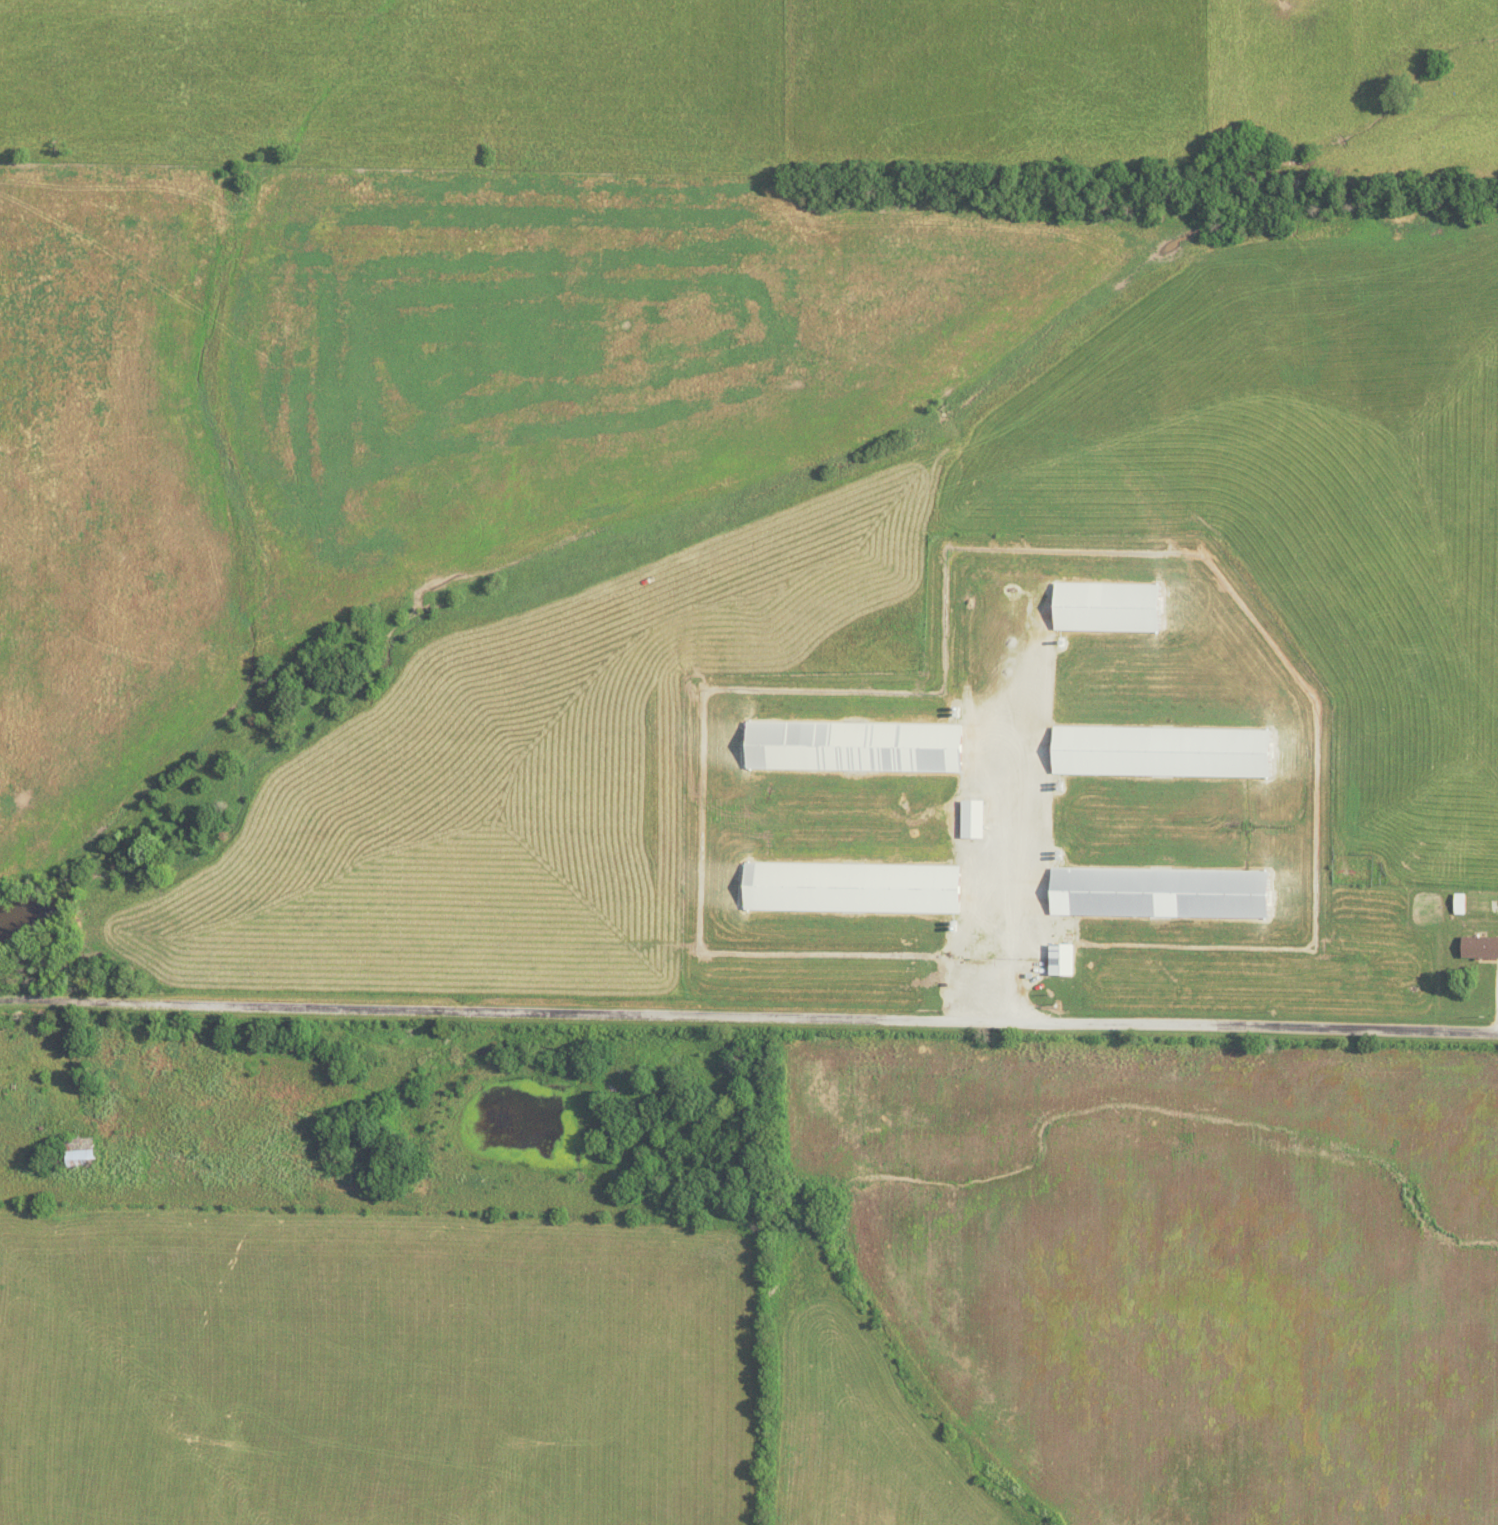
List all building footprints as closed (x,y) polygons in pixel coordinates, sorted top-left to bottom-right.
[(1049,631),(1157,632),(1158,584),(1050,583),(1049,631)] [(959,771),(959,723),(743,722),(743,770),(959,771)] [(1268,777),(1269,729),(1049,726),(1049,774),(1268,777)] [(959,800),(959,838),(981,838),(981,800),(959,800)] [(741,863),(740,911),(957,914),(958,865),(741,863)] [(1266,871),(1049,868),(1048,915),(1266,918),(1266,871)] [(1464,894),(1453,894),(1453,915),(1464,915),(1464,894)] [(1458,937),(1458,959),(1497,958),(1497,937),(1458,937)] [(1047,944),(1047,976),(1073,976),(1073,944),(1047,944)] [(92,1141),(56,1141),(56,1168),(92,1168),(92,1141)]
